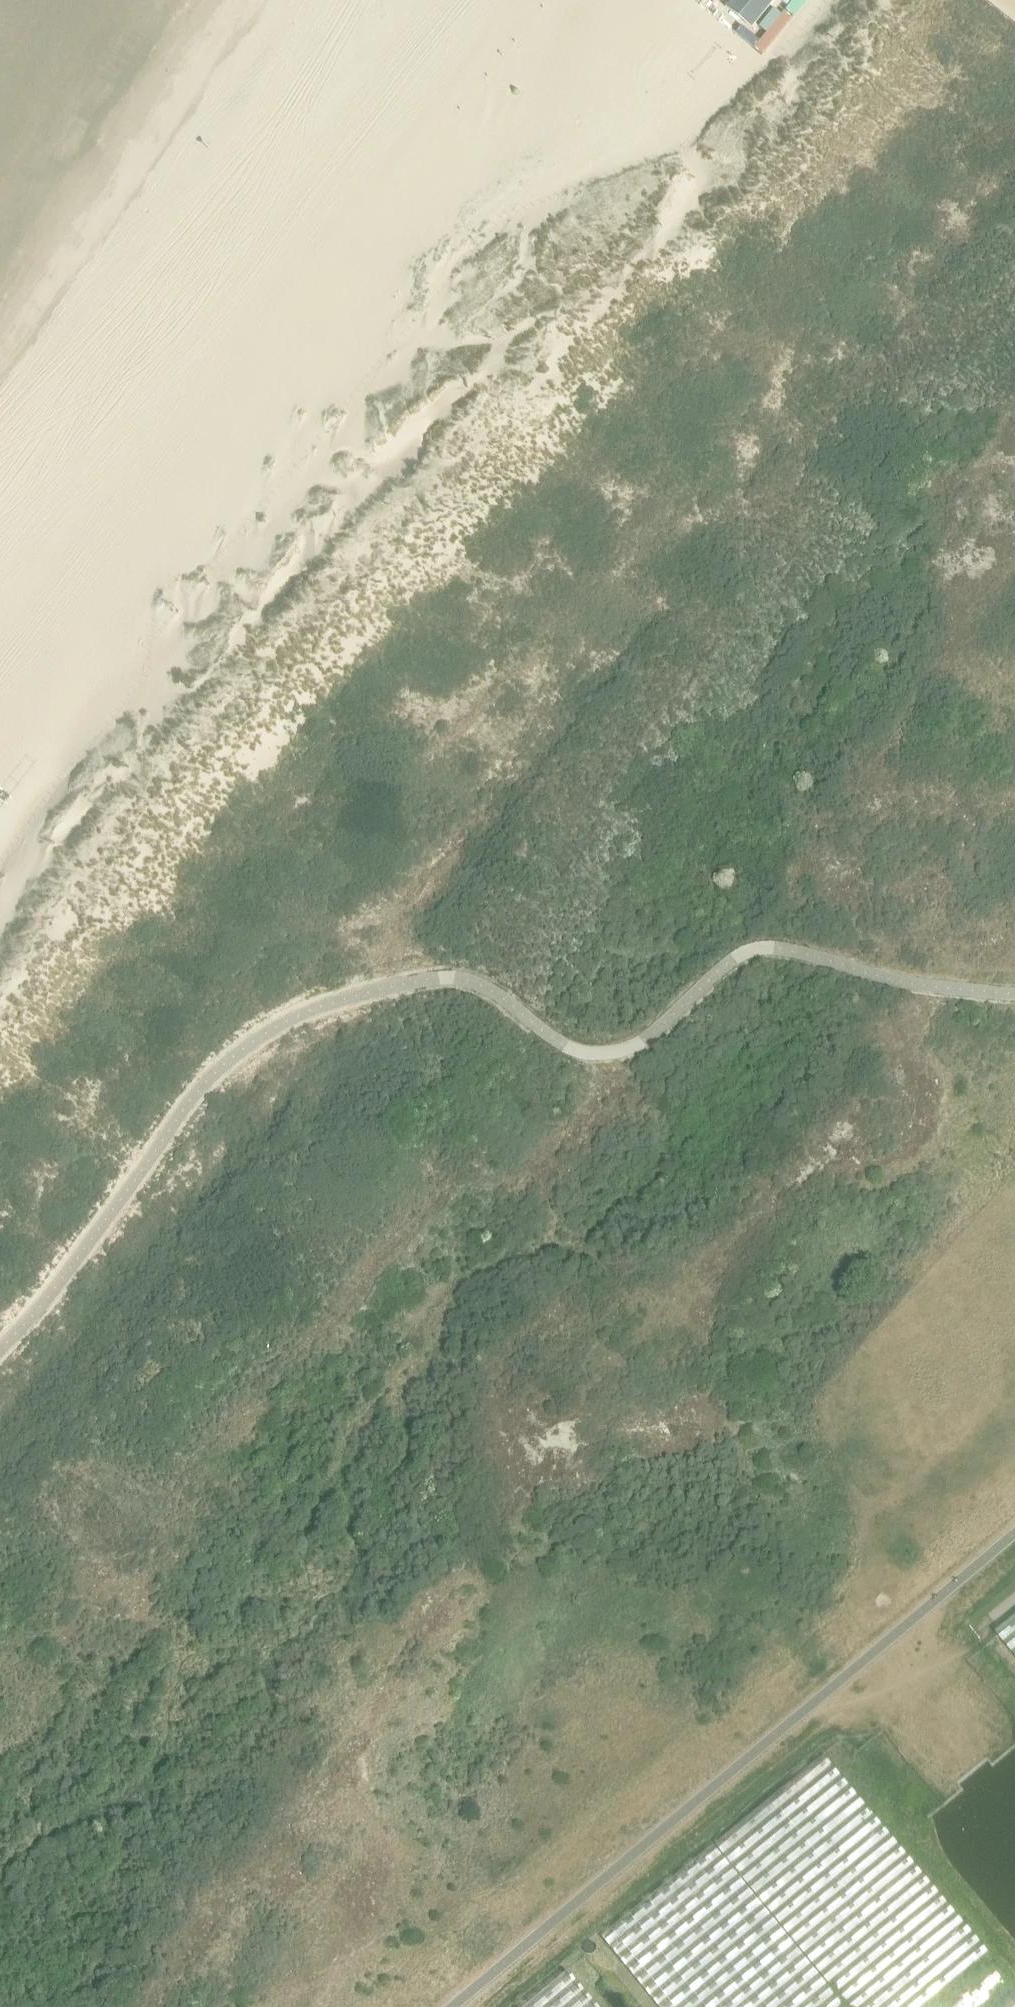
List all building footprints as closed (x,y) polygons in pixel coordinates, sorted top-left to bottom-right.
[(646,101),(683,134),(805,0),(738,0),(646,101)] [(995,1631),(1014,1656),(1014,1615),(995,1631)] [(658,2006),(921,2006),(988,1953),(857,1797),(824,1755),(715,1845),(712,1847),(601,1937),(658,2006)] [(929,2006),(981,2006),(1011,1982),(995,1962),(990,1965),(987,1961),(929,2006)] [(566,1972),(524,2006),(596,2006),(566,1972)] [(994,2006),(1014,2006),(1014,1990),(994,2006)]
